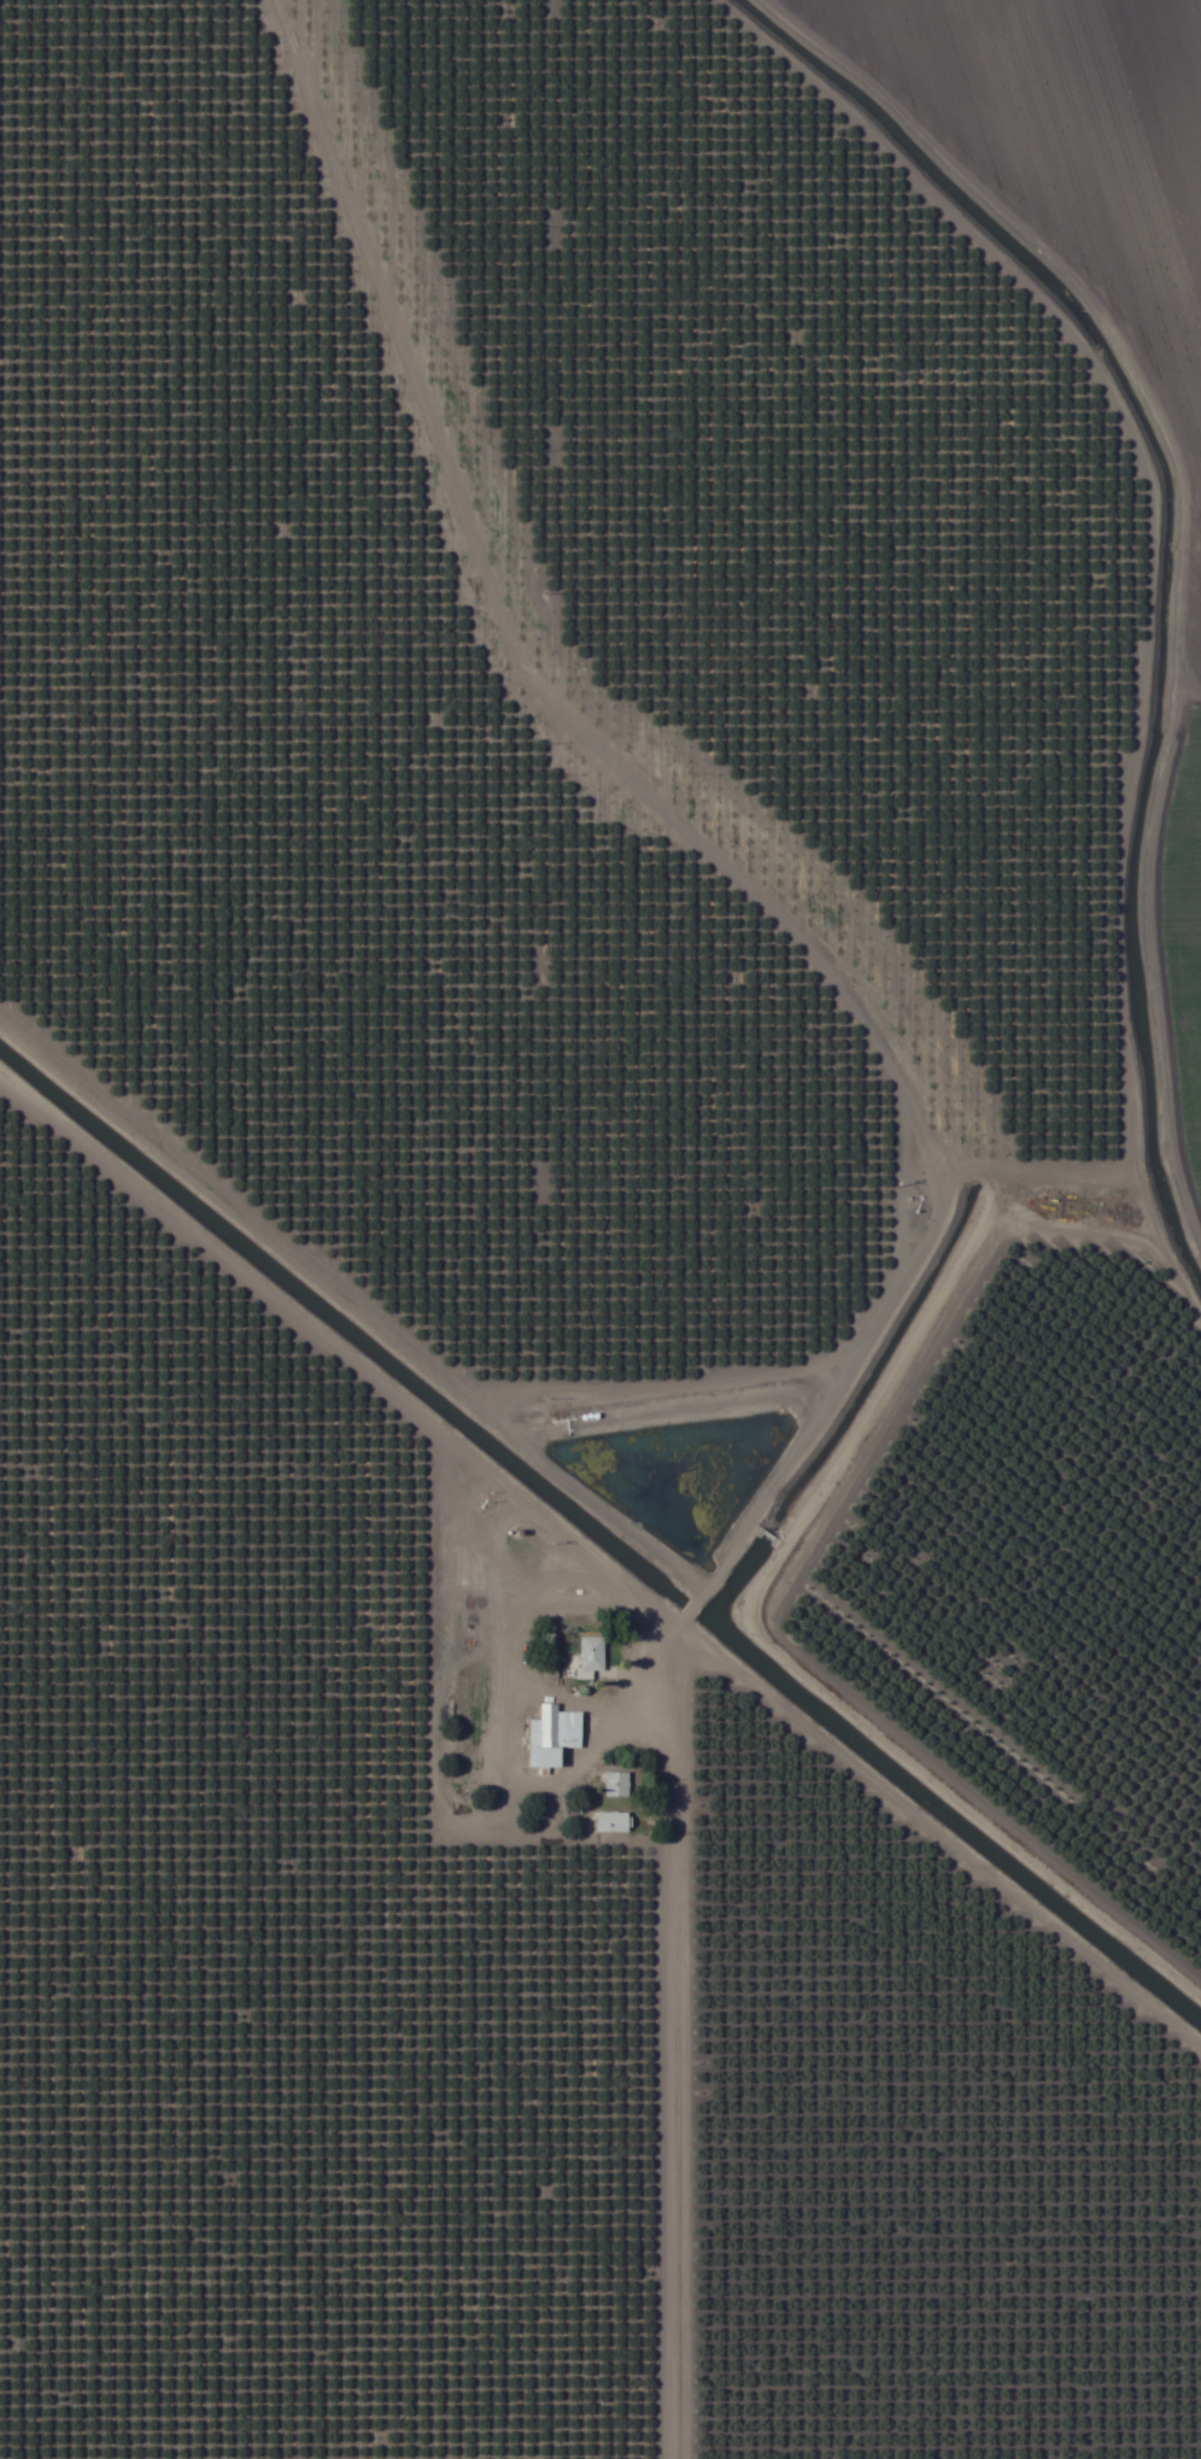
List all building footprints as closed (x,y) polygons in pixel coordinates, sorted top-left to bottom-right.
[(604,1638),(580,1638),(580,1657),(564,1657),(564,1681),(594,1681),(594,1672),(604,1672),(604,1638)] [(520,1749),(529,1749),(529,1769),(564,1769),(564,1749),(583,1749),(583,1713),(558,1713),(558,1706),(520,1706),(520,1749)] [(629,1798),(629,1773),(603,1773),(603,1798),(629,1798)] [(596,1832),(629,1832),(629,1813),(596,1813),(596,1832)]
